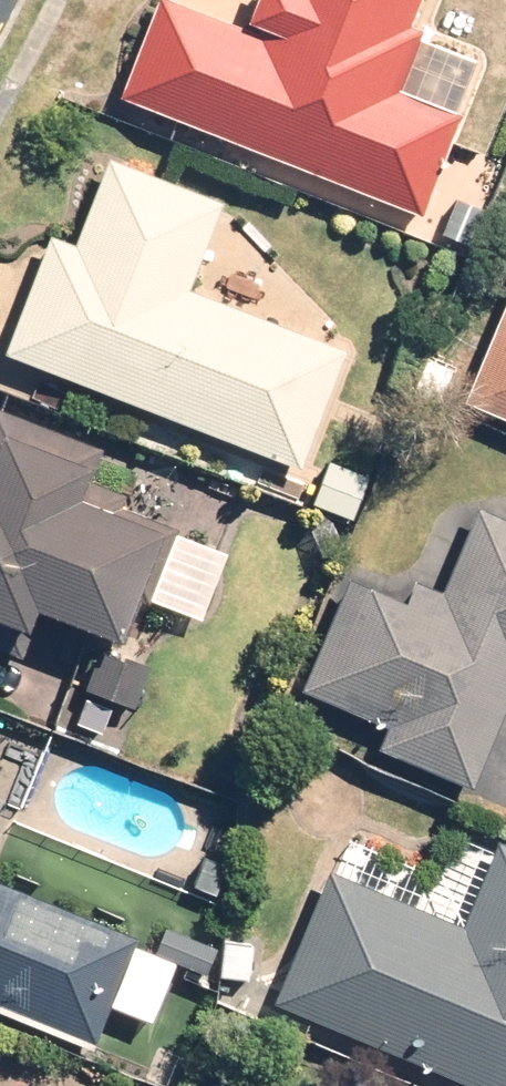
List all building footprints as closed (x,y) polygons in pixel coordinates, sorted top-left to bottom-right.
[(255,23),(193,0),(169,0),(133,97),(434,209),(491,55),(418,28),(428,0),(263,0),(255,23)] [(234,198),(118,152),(85,237),(59,227),(12,346),(307,462),(353,345),(199,285),(234,198)] [(475,393),(505,407),(505,321),(475,393)] [(217,493),(0,402),(0,403),(0,637),(37,652),(59,599),(137,631),(154,591),(211,615),(249,522),(211,506),(217,493)] [(490,784),(505,740),(505,515),(484,506),(446,607),(355,574),(314,685),(408,719),(397,749),(490,784)] [(162,661),(112,641),(93,690),(142,710),(162,661)] [(9,741),(0,738),(0,765),(9,741)] [(467,924),(341,866),(282,994),(481,1085),(505,1085),(505,840),(467,924)] [(145,942),(150,929),(0,873),(0,1001),(108,1041),(122,1004),(162,1018),(185,957),(145,942)] [(0,1071),(0,1085),(39,1085),(0,1071)]
